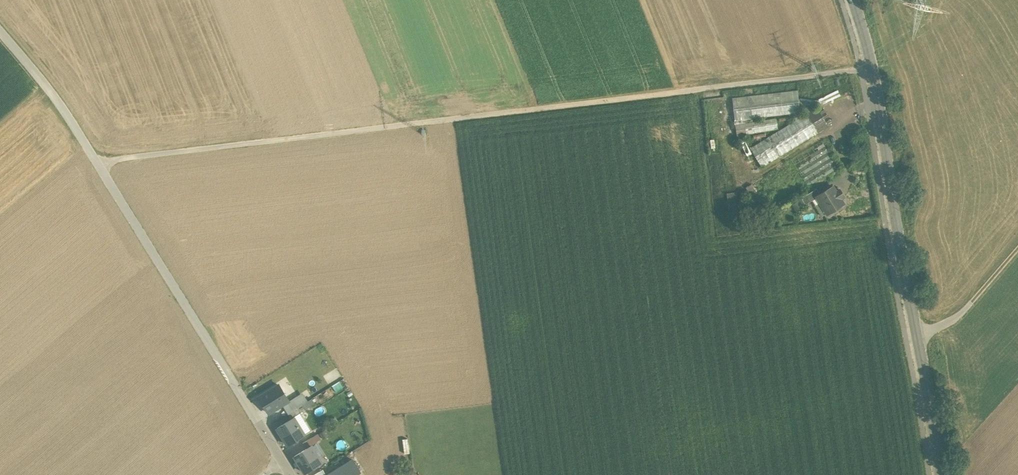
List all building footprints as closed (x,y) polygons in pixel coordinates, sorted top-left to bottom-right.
[(800,112),(797,90),(732,98),(735,120),(800,112)] [(817,108),(750,149),(762,168),(828,127),(817,108)] [(776,118),(734,125),(735,136),(778,129),(776,118)] [(844,129),(837,131),(842,145),(849,143),(844,129)] [(834,187),(820,195),(816,198),(827,215),(844,204),(841,199),(845,196),(840,188),(836,190),(834,187)] [(816,189),(801,198),(806,204),(816,198),(820,195),(816,189)] [(739,211),(737,193),(728,195),(730,212),(739,211)] [(806,204),(801,198),(791,205),(798,215),(805,211),(802,207),(806,204)] [(279,385),(259,398),(269,413),(289,401),(279,385)] [(284,407),(288,414),(306,403),(302,396),(284,407)] [(288,414),(291,419),(315,404),(312,399),(288,414)] [(305,435),(294,418),(277,428),(288,445),(305,435)] [(318,429),(308,434),(311,439),(318,434),(320,433),(318,429)] [(311,439),(303,444),(306,449),(312,446),(321,440),(318,434),(311,439)] [(408,445),(407,438),(402,439),(404,453),(410,452),(409,445),(408,445)] [(306,449),(294,456),(305,474),(322,463),(312,446),(306,449)] [(360,472),(352,459),(326,474),(355,474),(360,472)]
